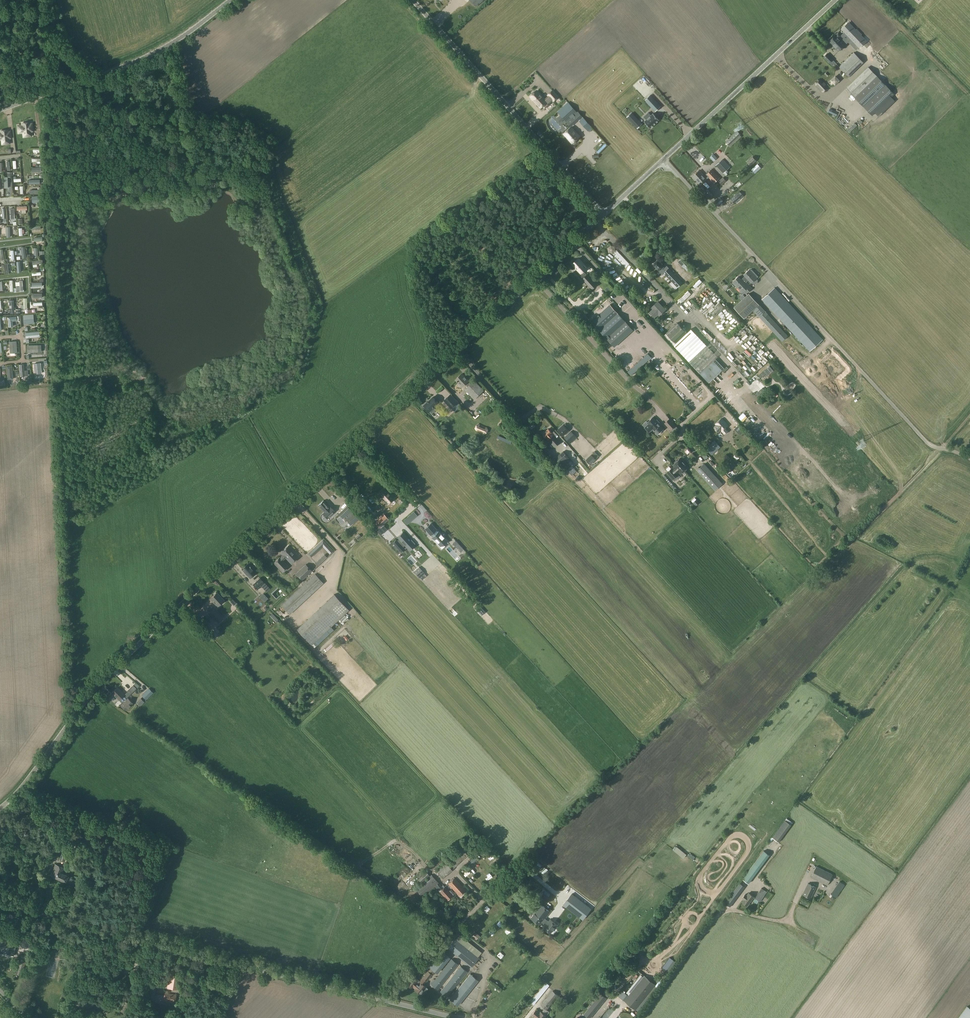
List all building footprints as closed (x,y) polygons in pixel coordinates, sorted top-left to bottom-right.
[(848,22),(842,29),(845,32),(851,39),(859,47),(866,41),(860,35),(861,34),(856,29),(855,29),(848,22)] [(836,34),(828,42),(838,52),(845,44),(851,39),(845,32),(841,36),(838,33),(836,34)] [(874,51),(879,47),(875,43),(870,47),(874,51)] [(854,52),(839,67),(847,76),(862,62),(854,52)] [(824,57),(829,63),(832,59),(827,54),(824,57)] [(868,67),(846,88),(847,90),(848,90),(854,97),(855,97),(876,76),(870,69),(868,67)] [(876,76),(855,97),(863,106),(872,115),(875,113),(879,116),(895,101),(891,97),(894,94),(891,91),(885,85),(876,76)] [(827,87),(821,80),(819,80),(816,83),(816,85),(823,92),(824,92),(827,89),(827,87)] [(626,95),(632,89),(627,83),(621,88),(626,95)] [(541,107),(547,102),(537,90),(531,96),(541,107)] [(548,94),(554,100),(558,97),(553,91),(548,94)] [(652,107),(657,102),(650,95),(645,100),(652,107)] [(566,103),(557,111),(570,127),(578,120),(588,131),(592,128),(578,112),(576,114),(566,103)] [(650,128),(659,120),(653,113),(651,115),(648,112),(644,117),(646,120),(644,121),(650,128)] [(641,124),(631,113),(627,117),(638,128),(641,124)] [(740,130),(746,125),(742,121),(736,127),(740,130)] [(23,129),(23,134),(31,133),(30,122),(22,123),(23,128),(22,128),(22,129),(23,129)] [(572,143),(574,143),(576,141),(575,140),(579,136),(571,127),(564,134),(572,143)] [(1,136),(2,141),(9,140),(8,130),(1,131),(1,135),(1,136)] [(729,145),(740,134),(737,131),(725,142),(729,145)] [(751,143),(755,151),(761,147),(756,140),(751,143)] [(762,153),(766,158),(771,154),(767,149),(762,153)] [(702,165),(691,153),(689,155),(700,168),(702,165)] [(750,166),(756,161),(752,156),(746,161),(750,166)] [(723,173),(730,167),(723,159),(716,165),(723,173)] [(754,173),(761,168),(757,164),(751,169),(754,173)] [(704,176),(699,171),(693,176),(700,184),(708,177),(714,183),(719,177),(712,169),(704,176)] [(708,200),(713,195),(707,189),(706,190),(702,186),(699,189),(708,200)] [(726,191),(725,189),(723,191),(726,195),(735,189),(734,187),(726,191)] [(735,204),(744,196),(739,191),(730,199),(735,204)] [(723,201),(720,197),(713,203),(716,207),(723,201)] [(581,273),(587,268),(578,258),(572,264),(581,273)] [(682,283),(669,268),(665,265),(664,265),(658,259),(653,264),(659,270),(663,274),(664,273),(672,282),(671,283),(676,289),(678,287),(682,283)] [(688,271),(692,268),(684,259),(680,263),(688,271)] [(751,282),(756,278),(749,270),(744,275),(745,276),(741,280),(738,277),(732,282),(742,292),(744,291),(746,293),(751,288),(745,281),(746,281),(748,279),(751,282)] [(586,285),(592,280),(587,274),(581,279),(586,285)] [(689,283),(693,291),(703,286),(699,278),(689,283)] [(810,351),(823,339),(775,287),(762,300),(810,351)] [(676,299),(681,303),(689,294),(684,290),(676,299)] [(744,318),(753,310),(782,341),(788,336),(748,294),(734,307),(744,318)] [(659,315),(665,309),(657,302),(652,307),(654,309),(650,312),(654,317),(658,313),(659,315)] [(714,317),(724,308),(719,302),(716,305),(717,307),(711,314),(714,317)] [(610,305),(592,322),(614,347),(633,330),(610,305)] [(24,324),(32,323),(31,314),(23,315),(24,324)] [(8,317),(9,327),(13,326),(12,321),(17,320),(16,316),(8,317)] [(687,333),(686,333),(677,323),(663,336),(672,346),(673,345),(709,383),(724,368),(715,359),(718,357),(691,329),(687,333)] [(732,339),(742,332),(740,328),(729,335),(732,339)] [(10,353),(18,353),(16,341),(9,342),(10,353)] [(788,356),(791,363),(796,360),(793,353),(788,356)] [(657,364),(694,402),(702,394),(666,356),(657,364)] [(755,367),(756,364),(752,362),(753,360),(749,358),(746,363),(755,367)] [(34,374),(42,373),(41,363),(33,364),(34,374)] [(761,378),(766,374),(767,376),(773,370),(769,366),(758,375),(761,378)] [(474,400),(484,391),(474,380),(470,383),(468,380),(462,374),(456,380),(462,386),(465,383),(467,386),(465,389),(474,400)] [(758,396),(765,390),(762,388),(756,394),(758,396)] [(457,403),(450,395),(444,401),(451,408),(457,403)] [(429,412),(439,403),(433,397),(428,402),(427,401),(422,406),(425,408),(426,408),(429,412)] [(645,427),(649,432),(653,428),(657,434),(663,428),(653,417),(647,422),(649,424),(645,427)] [(671,430),(676,425),(669,418),(664,423),(671,430)] [(725,427),(727,425),(722,418),(715,424),(716,425),(714,427),(718,432),(721,430),(724,434),(728,431),(725,427)] [(486,427),(481,425),(479,424),(477,425),(475,428),(476,430),(478,431),(483,433),(483,434),(485,434),(487,434),(489,430),(488,428),(486,427)] [(563,436),(569,431),(566,428),(568,427),(565,424),(564,425),(563,425),(557,430),(563,436)] [(737,433),(743,427),(739,424),(734,429),(737,433)] [(554,447),(560,442),(548,429),(542,434),(554,447)] [(570,444),(577,437),(571,431),(564,437),(570,444)] [(713,454),(719,448),(713,442),(707,447),(713,454)] [(855,445),(847,453),(849,456),(858,448),(855,445)] [(691,462),(693,465),(698,461),(687,448),(681,454),(689,464),(691,462)] [(577,459),(585,455),(582,450),(575,454),(577,459)] [(564,467),(571,460),(564,452),(556,459),(564,467)] [(786,463),(792,457),(788,452),(782,458),(786,463)] [(680,466),(684,470),(688,467),(682,460),(680,458),(677,461),(676,461),(675,462),(675,463),(673,464),(675,466),(676,465),(678,468),(680,466)] [(573,468),(569,463),(571,460),(564,467),(569,472),(573,468)] [(704,464),(697,470),(715,490),(722,484),(704,464)] [(681,474),(684,470),(680,466),(678,468),(676,465),(675,466),(673,468),(672,468),(667,472),(673,479),(678,474),(677,473),(679,472),(681,474)] [(395,497),(386,487),(377,494),(387,504),(395,497)] [(888,499),(892,491),(888,489),(884,497),(888,499)] [(323,500),(318,505),(324,512),(323,513),(328,518),(335,511),(330,506),(329,507),(323,500)] [(338,514),(342,519),(351,510),(347,505),(338,514)] [(351,525),(358,518),(355,514),(347,521),(351,525)] [(379,527),(388,519),(384,514),(375,522),(379,527)] [(433,523),(426,530),(433,536),(434,537),(434,538),(443,547),(449,541),(440,531),(440,532),(439,530),(433,523)] [(397,538),(393,542),(395,544),(394,544),(396,546),(397,546),(398,547),(397,548),(399,550),(400,549),(402,552),(406,548),(407,547),(410,550),(416,544),(415,543),(417,542),(412,537),(411,539),(408,536),(410,534),(406,530),(405,532),(404,531),(398,536),(399,538),(398,539),(397,538)] [(340,532),(337,535),(344,543),(347,540),(340,532)] [(324,540),(309,555),(311,557),(324,545),(328,549),(327,550),(330,553),(331,552),(331,553),(334,551),(324,540)] [(282,572),(288,566),(283,560),(286,558),(291,563),(299,556),(288,545),(281,552),(283,555),(280,558),(280,557),(274,563),(282,572)] [(253,569),(248,564),(242,569),(248,575),(249,574),(251,577),(257,572),(254,569),(253,569)] [(269,574),(275,569),(272,565),(266,571),(269,574)] [(296,574),(302,580),(312,571),(306,565),(296,574)] [(465,571),(476,583),(483,577),(472,565),(467,569),(467,568),(465,571)] [(419,578),(424,573),(421,569),(416,574),(419,578)] [(290,614),(324,583),(315,574),(281,605),(290,614)] [(260,578),(253,585),(258,590),(265,583),(260,578)] [(217,592),(210,598),(217,606),(224,600),(217,592)] [(311,644),(348,610),(334,594),(296,629),(311,644)] [(507,602),(492,612),(496,619),(511,610),(507,602)] [(222,619),(214,609),(210,613),(218,622),(222,619)] [(332,641),(323,649),(326,652),(335,643),(332,641)] [(124,695),(117,687),(112,692),(119,700),(119,699),(122,702),(127,697),(124,694),(124,695)] [(146,700),(153,693),(149,688),(142,696),(146,700)] [(121,705),(125,710),(133,703),(128,698),(127,697),(122,702),(123,703),(121,705)] [(791,824),(785,820),(772,837),(778,841),(791,824)] [(60,846),(58,853),(61,853),(59,859),(64,861),(68,849),(60,846)] [(474,852),(477,855),(482,850),(479,847),(474,852)] [(671,851),(680,859),(684,855),(675,847),(671,851)] [(466,853),(462,848),(436,871),(443,878),(452,870),(465,857),(464,855),(466,853)] [(749,883),(770,855),(763,850),(742,879),(749,883)] [(478,860),(475,856),(469,861),(472,865),(475,863),(474,862),(478,860)] [(15,859),(11,857),(7,865),(11,867),(13,865),(12,864),(14,861),(15,859)] [(51,862),(44,859),(41,867),(47,870),(51,862)] [(65,868),(55,864),(51,875),(66,882),(68,876),(62,873),(65,868)] [(833,874),(816,866),(811,877),(827,885),(833,874)] [(390,881),(393,885),(409,872),(406,868),(390,881)] [(438,883),(439,883),(431,874),(430,876),(425,870),(417,878),(422,883),(415,889),(423,897),(434,886),(438,883)] [(466,890),(454,878),(448,884),(459,896),(466,890)] [(443,888),(439,883),(438,883),(434,886),(439,892),(439,891),(447,900),(453,896),(445,887),(443,888)] [(740,883),(724,903),(730,907),(745,887),(740,883)] [(803,894),(811,898),(816,887),(808,883),(803,894)] [(563,896),(565,893),(558,887),(556,890),(563,896)] [(541,894),(546,898),(551,892),(546,888),(541,894)] [(767,892),(761,888),(754,898),(760,902),(767,892)] [(795,904),(799,894),(795,892),(790,901),(795,904)] [(747,906),(754,897),(749,893),(747,895),(745,894),(742,898),(744,899),(742,902),(743,903),(743,904),(745,905),(746,905),(747,906)] [(591,908),(572,894),(563,905),(582,919),(591,908)] [(540,925),(543,922),(545,918),(551,911),(542,904),(531,918),(540,925)] [(444,912),(441,909),(434,916),(438,920),(444,914),(443,913),(444,912)] [(545,918),(543,922),(546,924),(544,927),(551,933),(557,924),(551,919),(549,921),(545,918)] [(799,937),(812,944),(815,938),(802,931),(799,937)] [(455,938),(447,948),(471,967),(479,958),(478,957),(481,953),(459,935),(455,939),(455,938)] [(1,940),(0,947),(0,953),(3,953),(4,949),(8,950),(7,954),(14,955),(16,945),(7,943),(8,942),(3,940),(1,940)] [(437,973),(450,957),(440,949),(427,965),(437,973)] [(22,955),(17,968),(22,970),(27,957),(22,955)] [(140,959),(138,966),(145,968),(147,961),(140,959)] [(438,990),(458,964),(451,959),(431,984),(438,990)] [(130,968),(121,964),(118,970),(128,974),(130,968)] [(447,997),(467,972),(461,966),(440,992),(447,997)] [(651,981),(638,970),(617,995),(636,1010),(656,984),(651,981)] [(424,985),(432,975),(428,972),(418,983),(417,982),(419,980),(413,975),(406,984),(412,988),(414,986),(416,988),(415,989),(420,994),(421,993),(423,994),(428,988),(424,985)] [(169,973),(167,987),(178,989),(180,975),(169,973)] [(656,976),(651,981),(656,984),(660,979),(656,976)] [(615,987),(622,979),(619,977),(617,980),(618,980),(616,982),(615,980),(611,985),(612,986),(613,986),(615,987)] [(606,983),(605,985),(607,986),(612,980),(610,978),(608,980),(607,978),(604,982),(606,983)] [(155,994),(156,984),(152,983),(150,993),(149,997),(147,996),(146,999),(151,1000),(159,1002),(160,999),(161,999),(161,998),(164,998),(164,1000),(175,1002),(176,994),(167,993),(168,991),(165,991),(165,993),(164,996),(155,994)] [(534,1005),(548,987),(545,984),(530,1002),(534,1005)] [(547,1010),(558,995),(553,990),(541,1005),(545,1008),(547,1010)] [(607,998),(601,993),(584,1014),(589,1017),(591,1017),(607,998)] [(76,1000),(73,999),(69,998),(69,1000),(76,1002),(75,1003),(90,1007),(92,1002),(77,998),(76,1000)] [(128,1015),(133,1005),(124,1001),(119,1010),(128,1015)] [(958,1017),(969,1017),(969,1009),(966,1006),(958,1017)] [(547,1010),(545,1008),(541,1012),(539,1013),(536,1010),(532,1014),(536,1017),(535,1017),(544,1017),(546,1016),(550,1012),(547,1010)]
